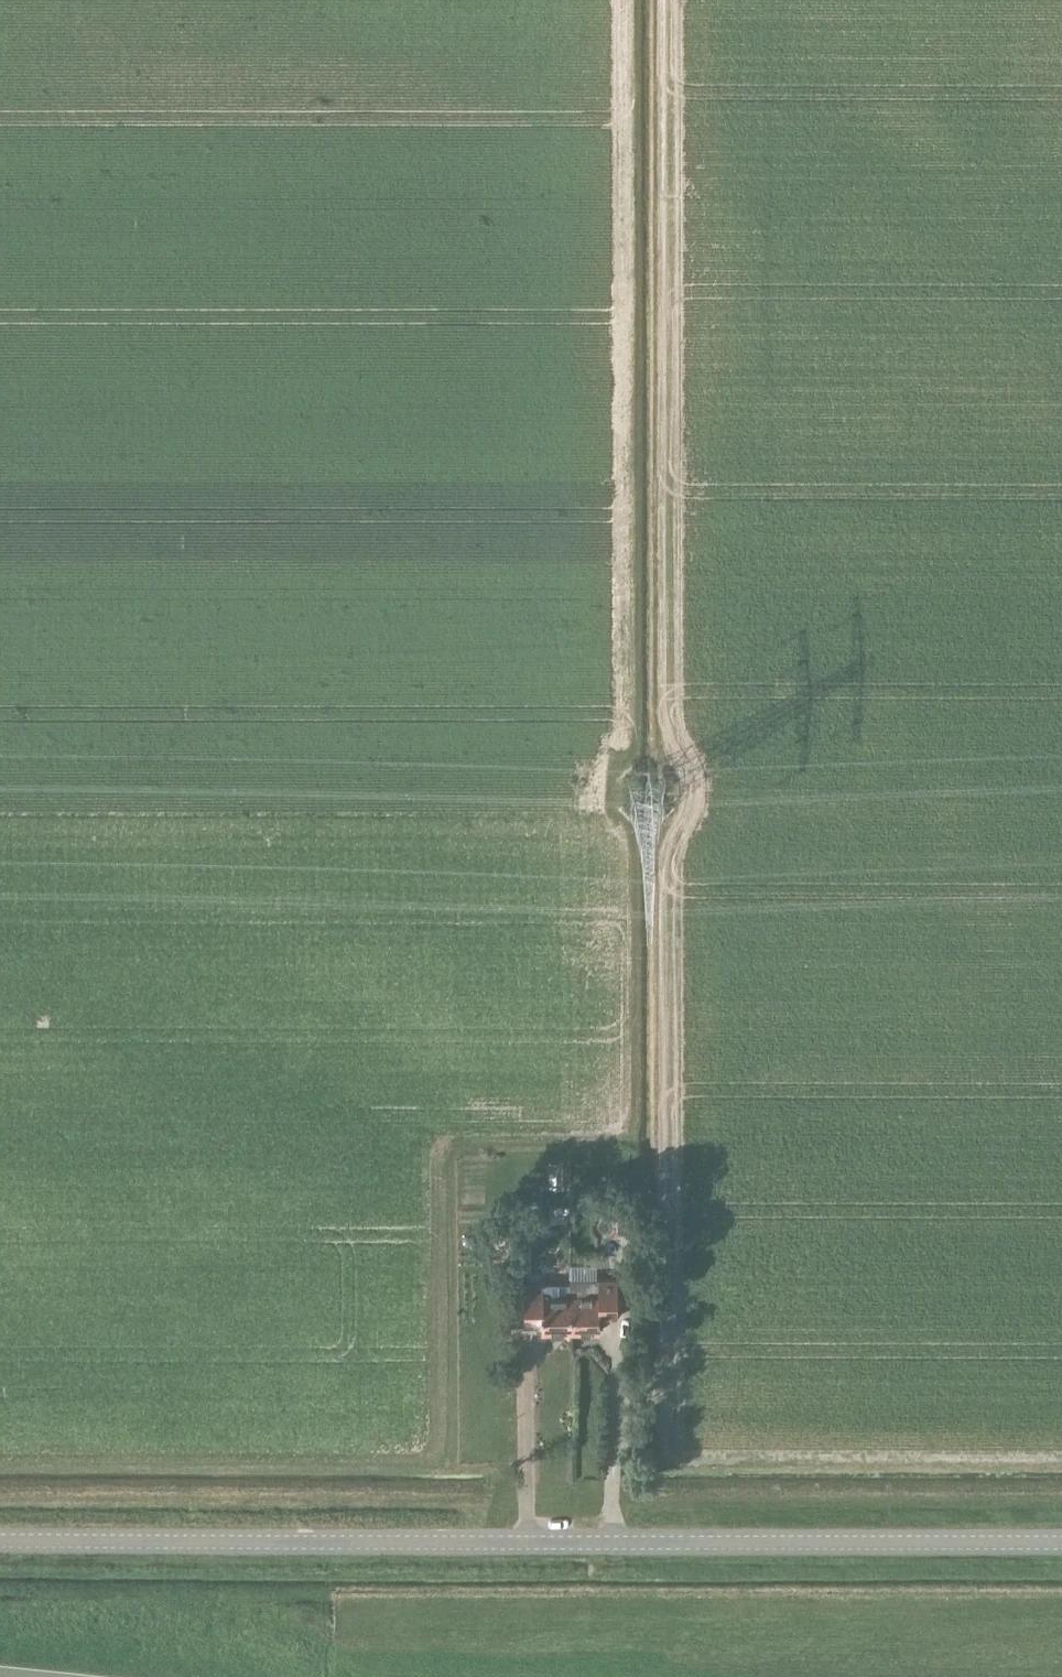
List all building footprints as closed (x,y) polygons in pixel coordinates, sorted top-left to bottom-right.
[(570,1331),(600,1331),(600,1317),(618,1317),(618,1278),(571,1278),(571,1281),(570,1281),(570,1331)] [(541,1331),(570,1331),(570,1281),(525,1282),(525,1324),(541,1324),(541,1331)]
